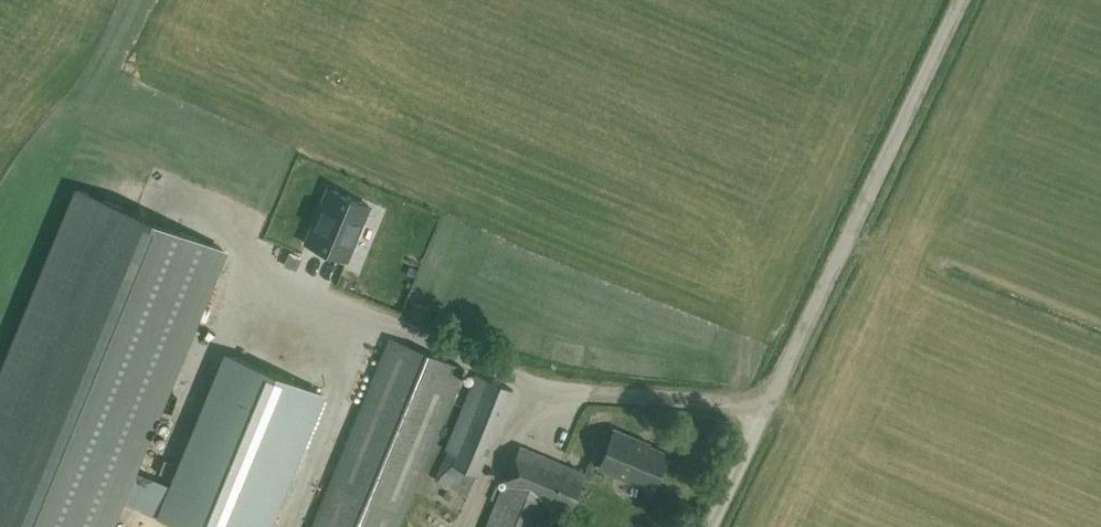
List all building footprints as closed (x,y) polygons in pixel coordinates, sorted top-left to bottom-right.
[(326,185),(304,241),(345,257),(367,202),(326,185)] [(75,186),(0,369),(0,526),(113,526),(123,503),(158,517),(171,485),(137,471),(228,249),(75,186)] [(394,341),(319,526),(395,526),(459,367),(394,341)] [(183,526),(266,526),(321,393),(225,353),(171,485),(158,517),(183,526)] [(513,391),(475,375),(444,450),(447,451),(435,481),(467,494),(475,475),(478,476),(513,391)] [(639,440),(616,431),(600,468),(654,490),(668,455),(638,443),(639,440)] [(521,447),(504,490),(489,526),(542,526),(550,509),(569,516),(586,474),(521,447)] [(418,521),(432,526),(455,526),(421,513),(418,521)]
